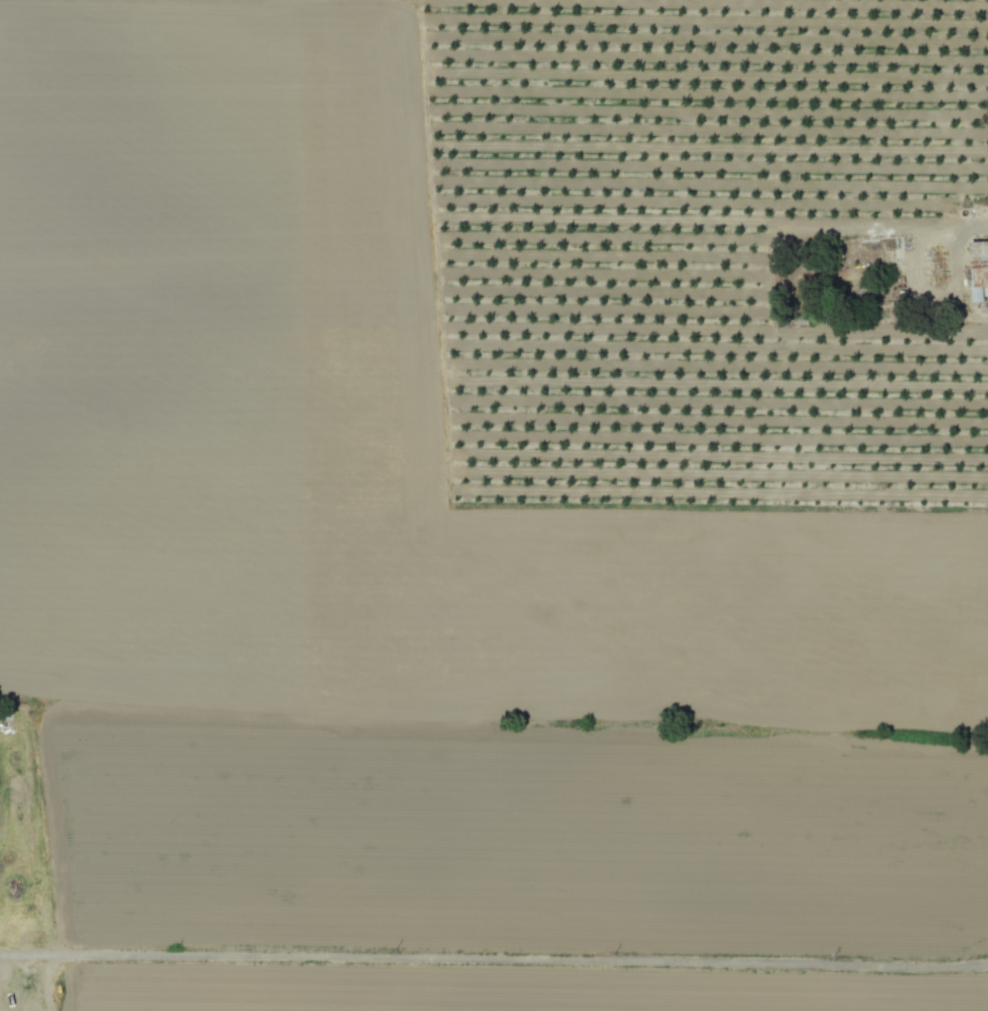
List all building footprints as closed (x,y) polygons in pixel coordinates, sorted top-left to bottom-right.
[(983,302),(982,296),(987,296),(987,241),(968,242),(969,302),(983,302)]
